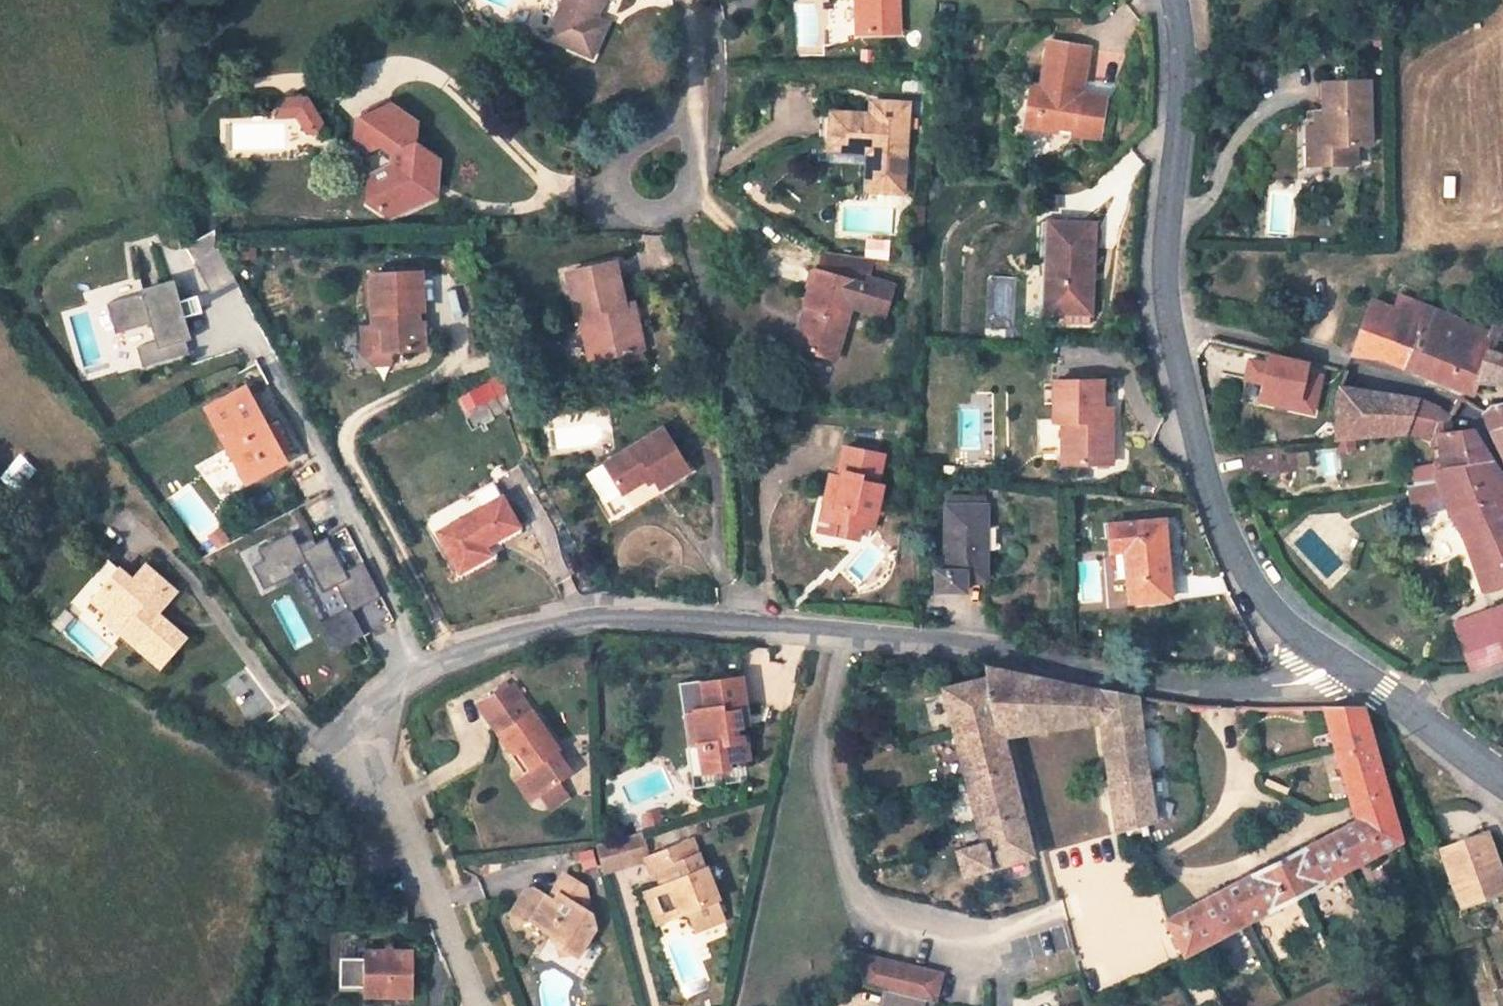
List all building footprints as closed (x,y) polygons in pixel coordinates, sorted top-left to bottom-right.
[(545,38),(590,57),(605,23),(592,19),(601,0),(562,0),(545,38)] [(857,33),(898,32),(897,0),(856,0),(857,33)] [(1088,48),(1046,40),(1037,86),(1028,84),(1024,110),(1033,111),(1031,127),(1054,131),(1056,126),(1071,129),(1071,134),(1097,137),(1103,108),(1077,104),(1088,48)] [(1363,77),(1316,79),(1317,111),(1317,122),(1309,123),(1301,123),(1302,142),(1314,141),(1314,162),(1352,160),(1351,141),(1365,140),(1363,77)] [(302,97),(280,98),(272,115),(294,113),(302,128),(310,124),(314,131),(319,121),(302,97)] [(390,101),(354,118),(351,142),(362,151),(376,143),(389,153),(388,160),(387,174),(374,179),(371,205),(383,213),(401,204),(403,210),(421,202),(424,173),(437,174),(439,160),(413,141),(416,120),(390,101)] [(873,115),(838,113),(836,144),(866,145),(863,189),(901,192),(905,121),(897,121),(897,105),(874,103),(873,115)] [(897,121),(905,121),(906,105),(897,105),(897,121)] [(1033,111),(1024,110),(1022,126),(1031,127),(1033,111)] [(1317,111),(1309,112),(1309,123),(1317,122),(1317,111)] [(836,144),(838,113),(828,113),(826,144),(836,144)] [(1302,142),(1302,162),(1314,162),(1314,141),(1302,142)] [(360,198),(371,205),(374,179),(387,174),(388,160),(363,172),(360,198)] [(434,196),(437,174),(424,173),(421,202),(434,196)] [(388,217),(403,210),(401,204),(383,213),(388,217)] [(1094,223),(1049,221),(1046,282),(1054,283),(1052,312),(1091,314),(1094,223)] [(173,282),(105,301),(114,332),(148,322),(154,340),(134,346),(141,365),(187,351),(177,317),(199,311),(196,301),(211,297),(236,284),(215,247),(191,260),(208,290),(178,299),(173,282)] [(614,262),(566,272),(576,315),(587,313),(597,358),(626,352),(644,348),(634,303),(623,306),(614,262)] [(857,283),(814,270),(804,304),(813,307),(801,349),(836,359),(857,283)] [(423,275),(381,276),(381,320),(392,320),(392,352),(423,351),(423,326),(416,326),(416,312),(422,312),(423,275)] [(1044,311),(1052,312),(1054,283),(1046,282),(1044,311)] [(1486,351),(1490,333),(1397,297),(1393,309),(1372,302),(1352,354),(1354,355),(1380,359),(1473,394),(1474,382),(1486,351)] [(813,307),(804,304),(792,347),(801,349),(813,307)] [(587,361),(597,358),(587,313),(576,315),(587,361)] [(392,320),(381,320),(376,320),(377,353),(392,352),(392,320)] [(1500,355),(1502,345),(1502,323),(1496,321),(1495,322),(1490,330),(1490,333),(1486,351),(1500,355)] [(647,358),(644,348),(626,352),(629,363),(647,358)] [(1255,404),(1317,414),(1326,359),(1265,350),(1264,357),(1245,354),(1242,376),(1259,379),(1255,404)] [(1502,384),(1502,356),(1500,355),(1486,351),(1474,382),(1502,384)] [(490,380),(458,395),(465,409),(497,394),(490,380)] [(1101,381),(1055,380),(1054,419),(1070,420),(1069,463),(1112,464),(1112,432),(1106,432),(1106,422),(1112,423),(1112,408),(1102,409),(1101,381)] [(205,407),(246,482),(284,462),(277,449),(267,431),(243,386),(205,407)] [(1413,416),(1419,400),(1340,386),(1337,394),(1335,439),(1406,432),(1413,416)] [(1454,413),(1419,400),(1413,416),(1448,422),(1454,413)] [(1490,405),(1483,413),(1491,431),(1502,459),(1502,402),(1490,405)] [(1406,432),(1442,437),(1442,433),(1450,430),(1448,422),(1413,416),(1406,432)] [(1059,463),(1069,463),(1070,420),(1060,420),(1059,463)] [(275,427),(267,431),(277,449),(285,445),(275,427)] [(1450,430),(1442,433),(1442,437),(1445,467),(1484,463),(1490,462),(1473,434),(1467,427),(1450,430)] [(663,428),(589,473),(607,502),(651,475),(659,487),(688,469),(663,428)] [(881,454),(842,446),(835,477),(827,475),(820,506),(830,508),(827,520),(835,522),(833,536),(856,541),(860,527),(863,515),(873,517),(879,486),(874,486),(881,454)] [(1293,447),(1245,452),(1247,475),(1295,470),(1293,447)] [(1490,462),(1484,463),(1496,490),(1502,487),(1502,481),(1498,473),(1490,462)] [(1445,467),(1443,467),(1434,471),(1437,479),(1409,483),(1414,503),(1419,518),(1447,506),(1450,513),(1496,490),(1484,463),(1445,467)] [(1483,589),(1502,584),(1502,487),(1496,490),(1450,513),(1464,537),(1483,589)] [(502,494),(435,530),(456,570),(489,553),(484,542),(517,526),(502,494)] [(955,505),(985,506),(985,495),(955,495),(955,505)] [(830,508),(820,506),(817,518),(827,520),(830,508)] [(985,506),(945,506),(945,570),(935,570),(935,590),(964,590),(964,580),(984,579),(985,506)] [(871,529),(873,517),(863,515),(860,527),(871,529)] [(1162,516),(1106,523),(1109,550),(1123,548),(1128,604),(1170,600),(1162,516)] [(326,533),(314,540),(311,534),(297,541),(290,529),(256,547),(262,558),(251,564),(263,587),(290,572),(329,646),(362,629),(350,607),(380,592),(362,558),(343,567),(326,533)] [(120,568),(90,601),(107,614),(108,611),(127,627),(120,635),(158,668),(186,637),(158,611),(176,590),(146,563),(133,579),(120,568)] [(1502,643),(1502,606),(1474,616),(1486,649),(1501,643),(1502,643)] [(1486,649),(1474,616),(1454,623),(1466,656),(1486,649)] [(957,850),(964,876),(1033,853),(1003,732),(1019,730),(1102,720),(1097,689),(1085,687),(1066,681),(988,666),(988,676),(945,687),(960,750),(984,842),(957,850)] [(686,711),(691,745),(699,744),(703,770),(726,767),(724,757),(725,757),(734,756),(735,760),(747,758),(743,724),(752,723),(750,708),(742,709),(738,677),(697,683),(701,709),(686,711)] [(501,710),(496,714),(508,731),(505,734),(516,749),(521,746),(533,765),(525,771),(523,780),(531,791),(541,793),(573,771),(558,750),(562,747),(524,694),(515,682),(490,693),(501,710)] [(1098,688),(1097,689),(1102,720),(1118,830),(1156,820),(1136,695),(1098,688)] [(1357,819),(1168,916),(1173,927),(1185,954),(1400,839),(1365,707),(1325,706),(1331,732),(1357,819)] [(508,731),(496,714),(486,720),(509,754),(516,749),(505,734),(508,731)] [(516,778),(530,800),(541,793),(531,791),(523,780),(525,771),(516,778)] [(597,841),(605,871),(645,855),(652,852),(641,828),(597,840),(597,841)] [(1441,847),(1462,906),(1502,890),(1502,881),(1485,831),(1441,847)] [(666,880),(679,911),(689,907),(695,920),(724,908),(717,894),(722,893),(709,862),(704,864),(693,835),(652,852),(659,867),(659,868),(665,866),(670,878),(666,880)] [(645,855),(652,871),(659,868),(659,867),(652,852),(645,855)] [(531,920),(549,932),(550,939),(577,955),(595,927),(593,915),(584,909),(589,899),(586,887),(566,874),(555,893),(560,897),(556,904),(532,889),(524,890),(510,912),(525,922),(531,920)] [(679,911),(666,880),(647,887),(659,919),(679,911)] [(406,921),(406,907),(397,906),(396,921),(406,921)] [(724,908),(695,920),(698,927),(726,915),(724,908)] [(363,951),(362,1001),(414,1002),(415,953),(394,952),(388,947),(384,951),(363,951)] [(928,998),(935,1000),(942,972),(854,949),(862,982),(887,988),(928,998)] [(928,998),(887,988),(882,1005),(926,1005),(928,998)]
